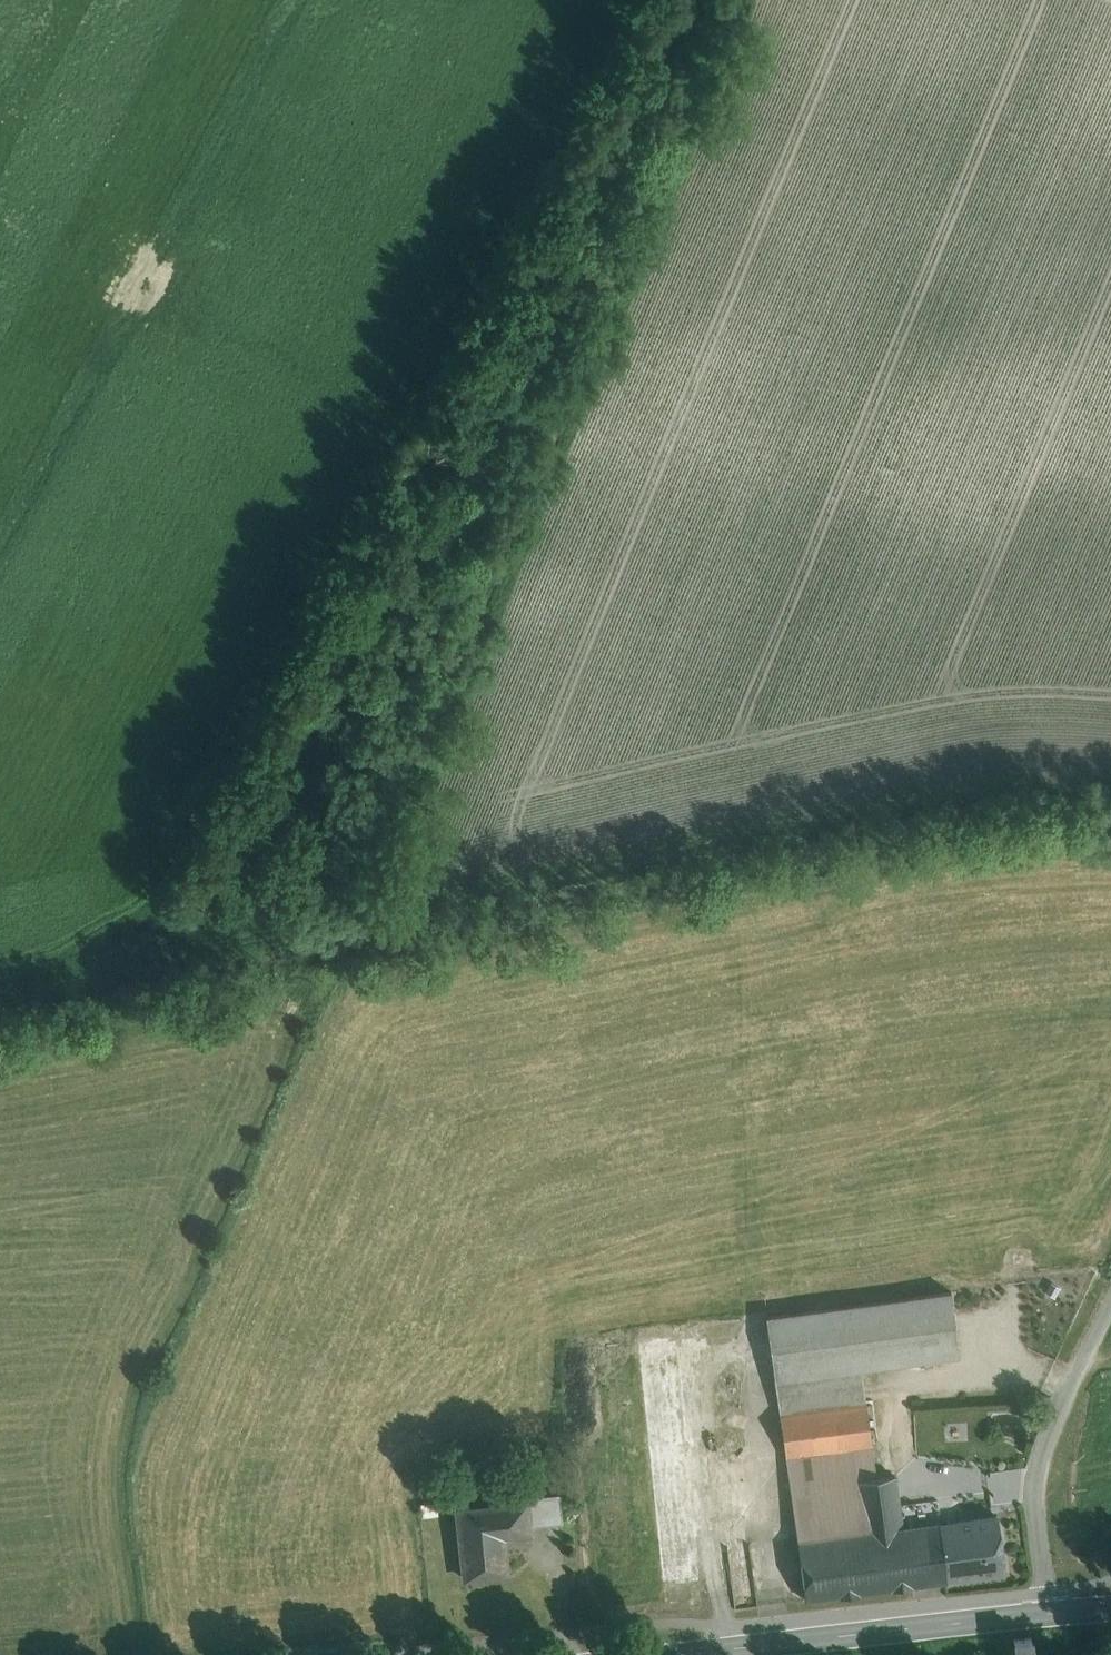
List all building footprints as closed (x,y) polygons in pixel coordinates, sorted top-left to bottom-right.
[(951,1292),(766,1318),(775,1381),(861,1370),(960,1356),(951,1292)] [(861,1370),(775,1381),(780,1415),(866,1404),(861,1370)] [(866,1404),(780,1415),(806,1601),(928,1585),(921,1527),(902,1529),(895,1476),(877,1479),(866,1404)] [(689,1454),(639,1455),(642,1574),(660,1573),(661,1596),(692,1595),(689,1454)] [(559,1493),(525,1497),(526,1502),(527,1502),(529,1526),(562,1523),(559,1493)] [(526,1502),(457,1510),(465,1580),(507,1575),(505,1553),(501,1554),(498,1530),(529,1526),(527,1502),(526,1502)] [(997,1516),(921,1527),(928,1585),(1005,1574),(997,1516)] [(1013,1642),(1014,1654),(1033,1654),(1032,1640),(1013,1642)]
